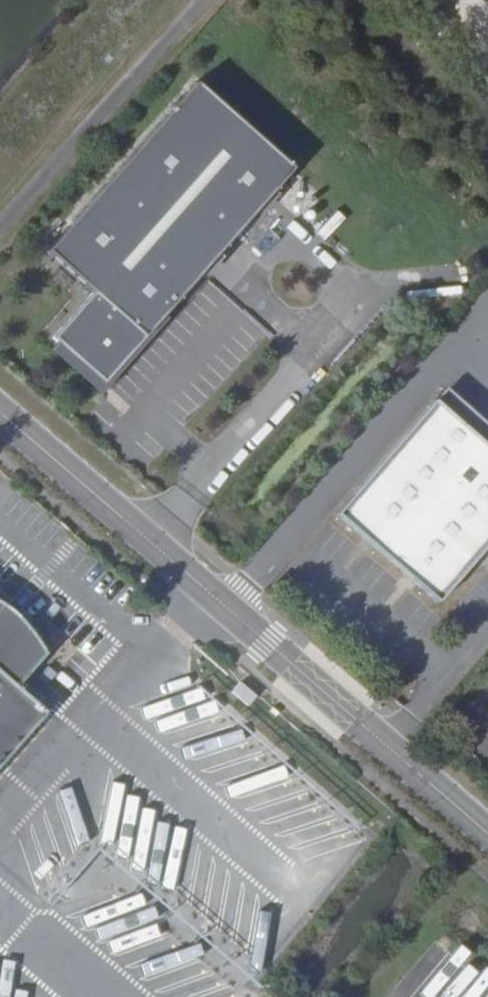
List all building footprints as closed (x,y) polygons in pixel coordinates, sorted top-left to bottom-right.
[(289,161),(191,77),(47,243),(94,284),(57,328),(107,371),(289,161)] [(452,387),(441,399),(487,438),(487,417),(452,387)] [(441,399),(440,398),(343,513),(446,600),(487,551),(487,438),(441,399)] [(53,710),(24,685),(53,652),(46,639),(37,626),(26,615),(15,605),(3,596),(0,595),(0,771),(53,710)] [(444,953),(452,942),(438,931),(399,987),(413,996),(487,996),(487,984),(444,953)]
